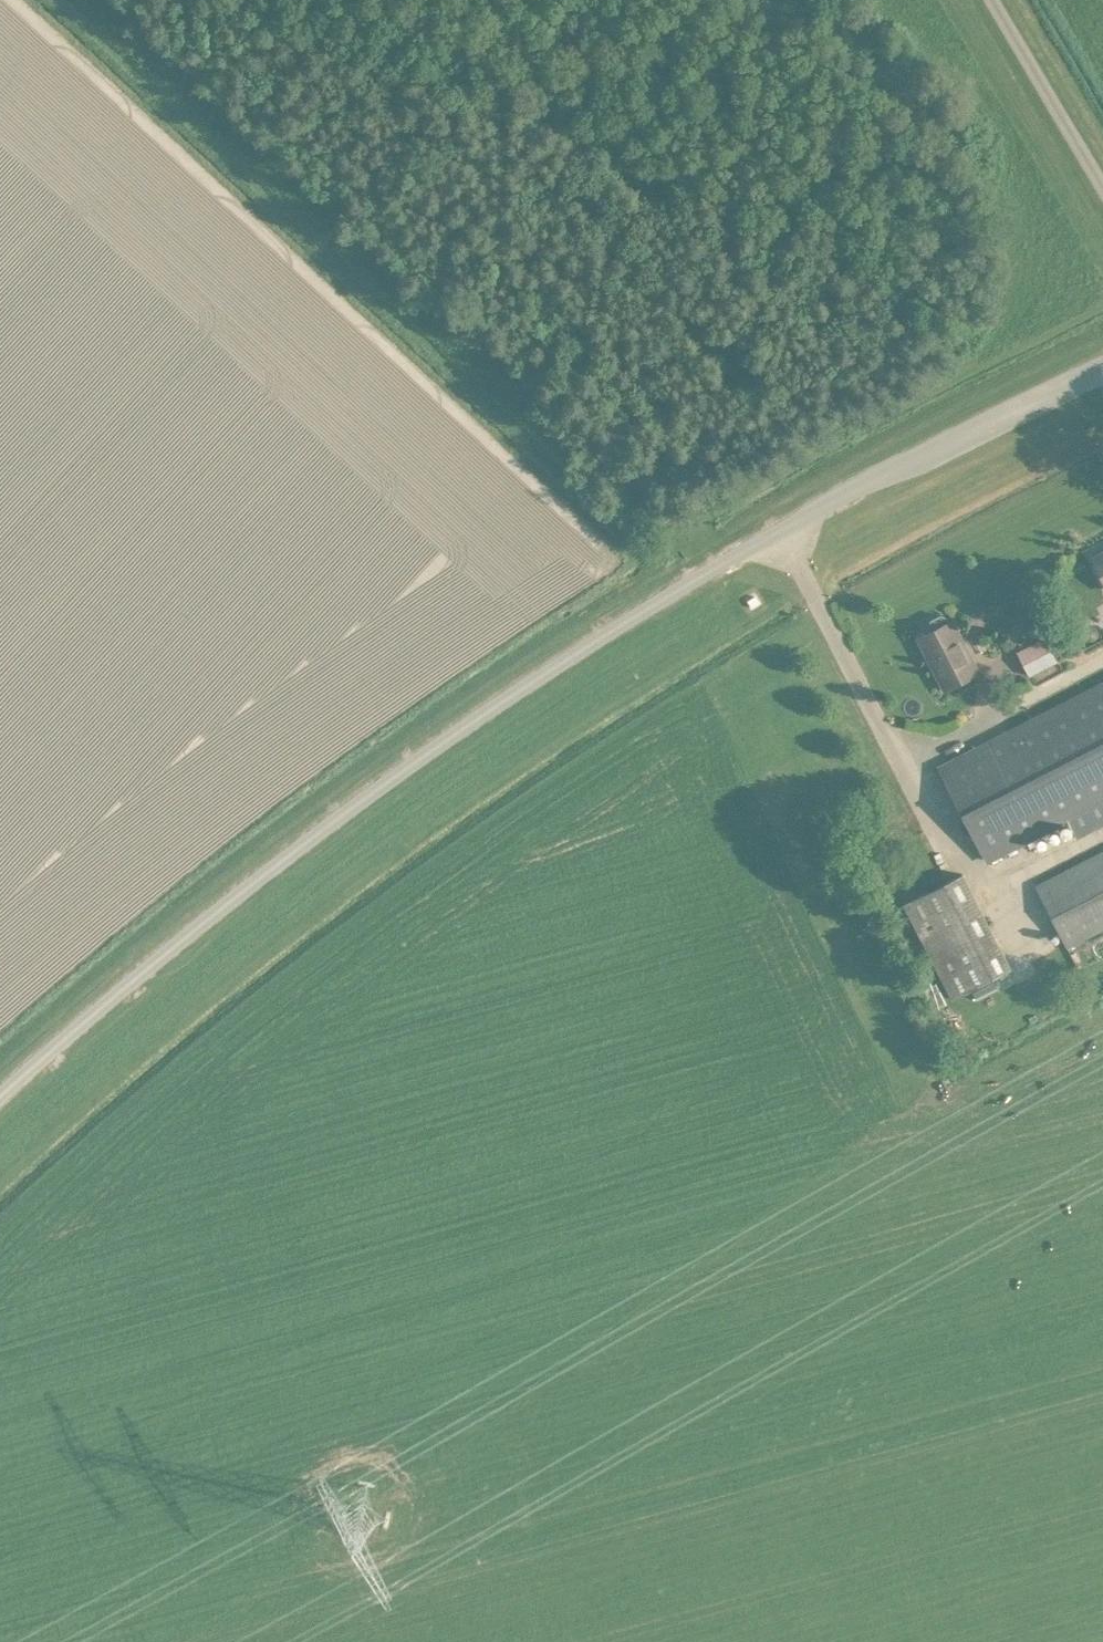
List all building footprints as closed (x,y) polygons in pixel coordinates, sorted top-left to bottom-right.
[(1102,587),(1102,546),(1086,555),(1102,587)] [(911,635),(911,636),(912,635),(938,685),(937,686),(938,687),(973,669),(972,668),(971,668),(945,619),(946,618),(946,617),(942,619),(940,615),(935,612),(924,618),(923,623),(925,628),(911,635)] [(1080,654),(1102,642),(1102,639),(1098,630),(1074,642),(1080,654)] [(1012,650),(1024,673),(1052,659),(1039,635),(1012,650)] [(983,859),(1102,797),(1102,678),(934,764),(983,859)] [(1062,945),(1102,924),(1102,847),(1031,884),(1062,945)] [(898,902),(946,997),(1006,966),(957,872),(898,902)]
